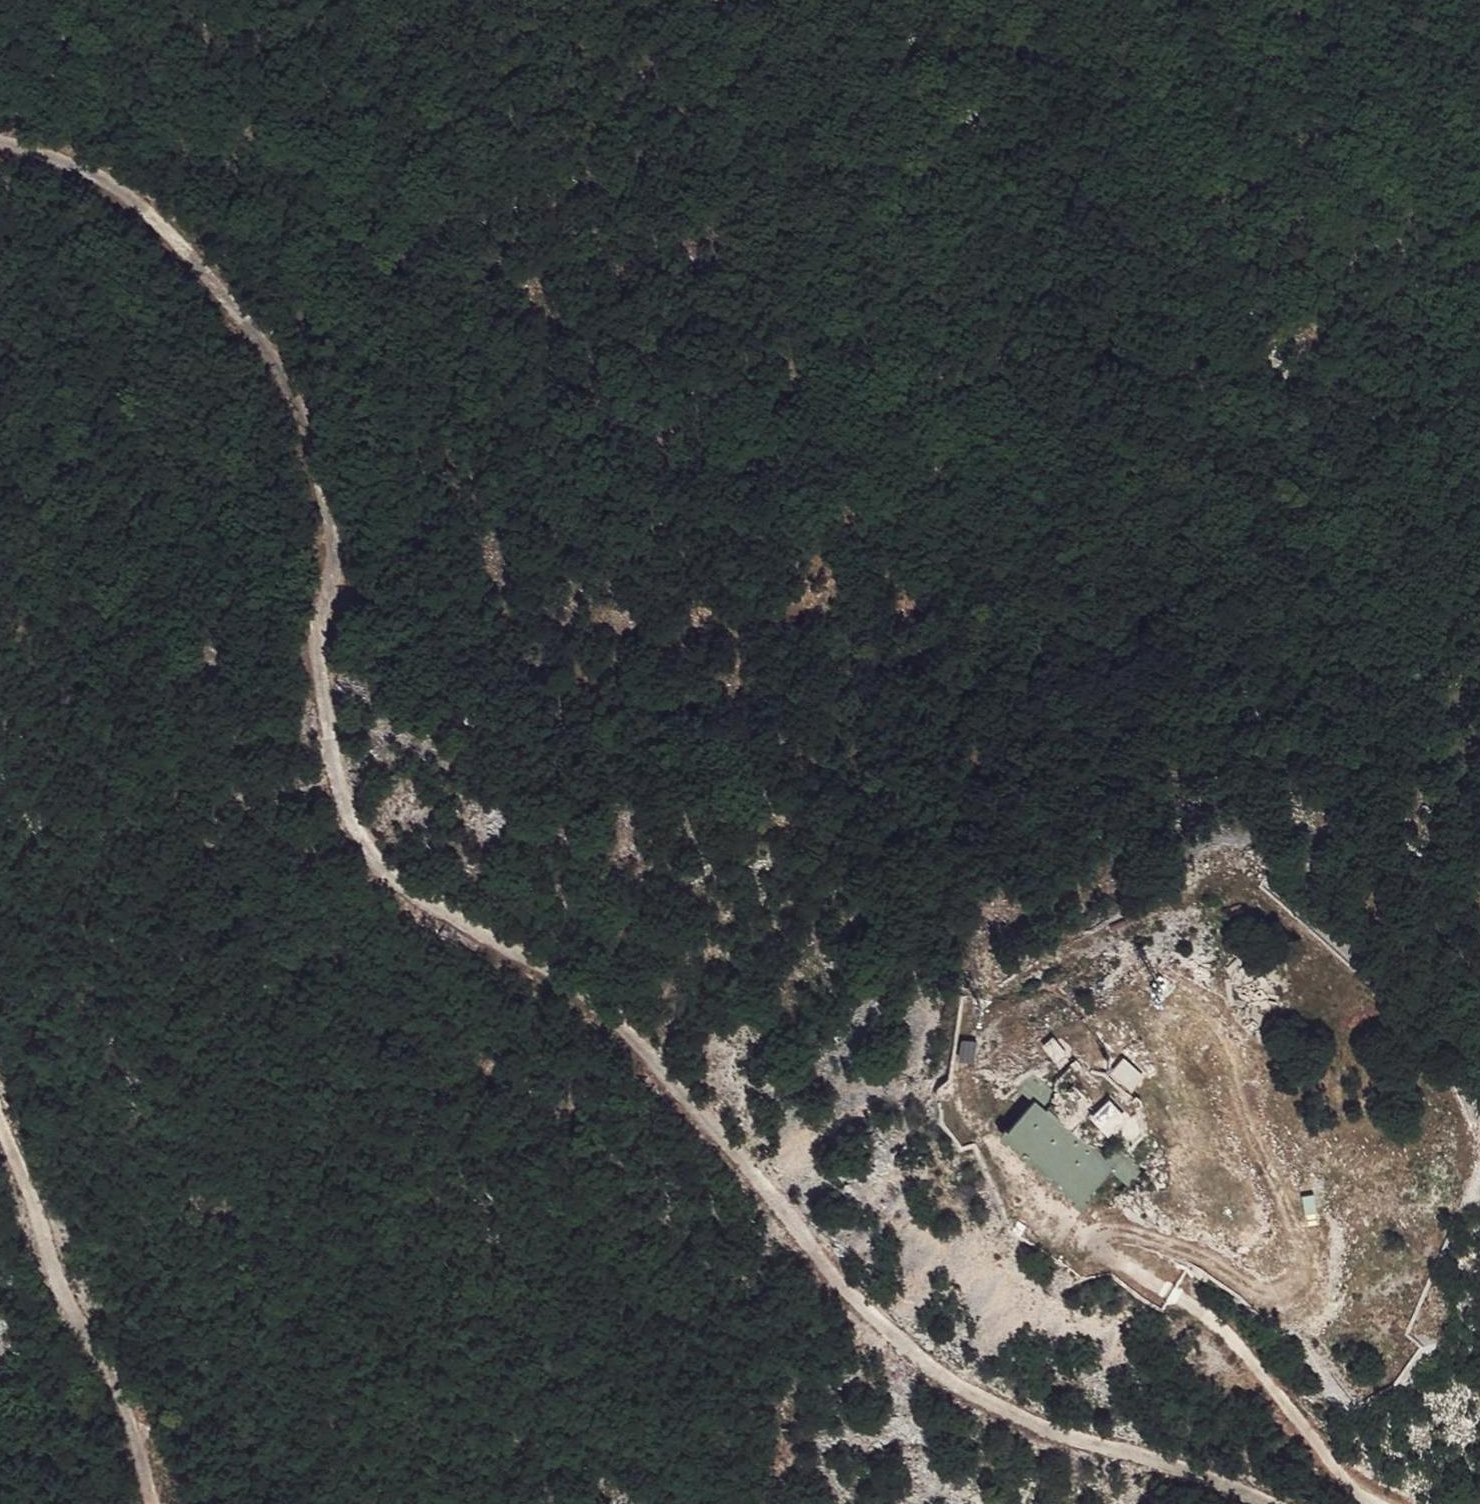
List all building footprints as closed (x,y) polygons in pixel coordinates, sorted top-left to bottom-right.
[(1061,1052),(1049,1037),(1038,1045),(1051,1061),(1061,1052)] [(958,1039),(957,1063),(973,1064),(974,1040),(958,1039)] [(1136,1078),(1115,1060),(1104,1073),(1124,1092),(1136,1078)] [(1052,1100),(1026,1077),(1013,1091),(1027,1105),(998,1135),(1074,1204),(1104,1174),(1122,1191),(1136,1177),(1115,1157),(1086,1155),(1040,1111),(1052,1100)] [(1117,1115),(1102,1100),(1088,1115),(1102,1129),(1117,1115)] [(1318,1216),(1314,1194),(1301,1196),(1305,1218),(1318,1216)]
